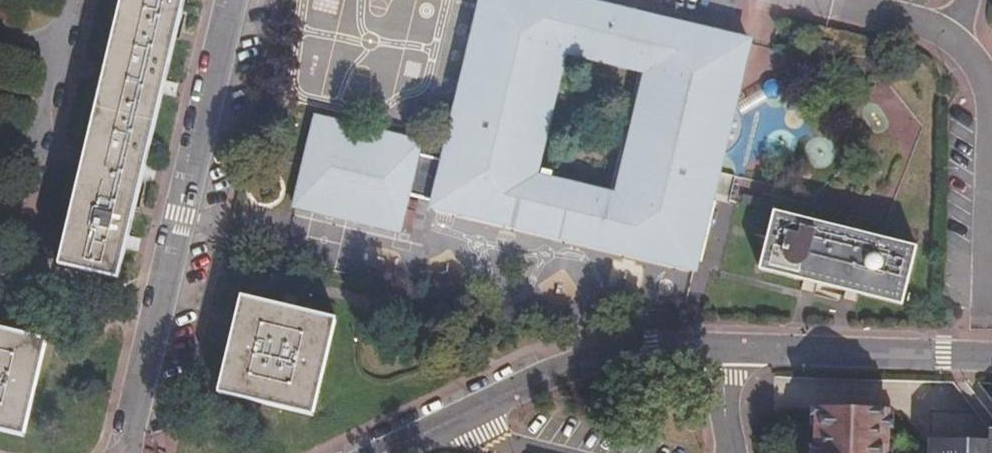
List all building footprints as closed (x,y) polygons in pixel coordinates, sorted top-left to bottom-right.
[(60,259),(119,273),(182,0),(120,0),(60,259)] [(742,109),(739,106),(741,96),(744,78),(749,51),(539,0),(480,0),(439,177),(412,171),(418,144),(309,119),(297,169),(288,210),(397,235),(405,199),(431,206),(430,213),(638,256),(700,268),(721,181),(728,152),(734,149),(739,144),(742,140),(744,136),(746,129),(746,121),(742,109)] [(770,93),(742,109),(746,121),(779,103),(783,104),(785,104),(788,101),(790,98),(791,94),(790,90),(789,88),(786,86),(783,85),(781,85),(776,85),(774,87),(772,89),(770,93)] [(923,261),(779,227),(765,284),(910,318),(923,261)] [(223,388),(318,411),(339,318),(245,296),(223,388)] [(0,326),(0,427),(24,433),(46,337),(3,327),(0,326)] [(892,415),(817,414),(816,452),(891,452),(892,415)] [(941,444),(941,452),(991,452),(991,445),(941,444)]
